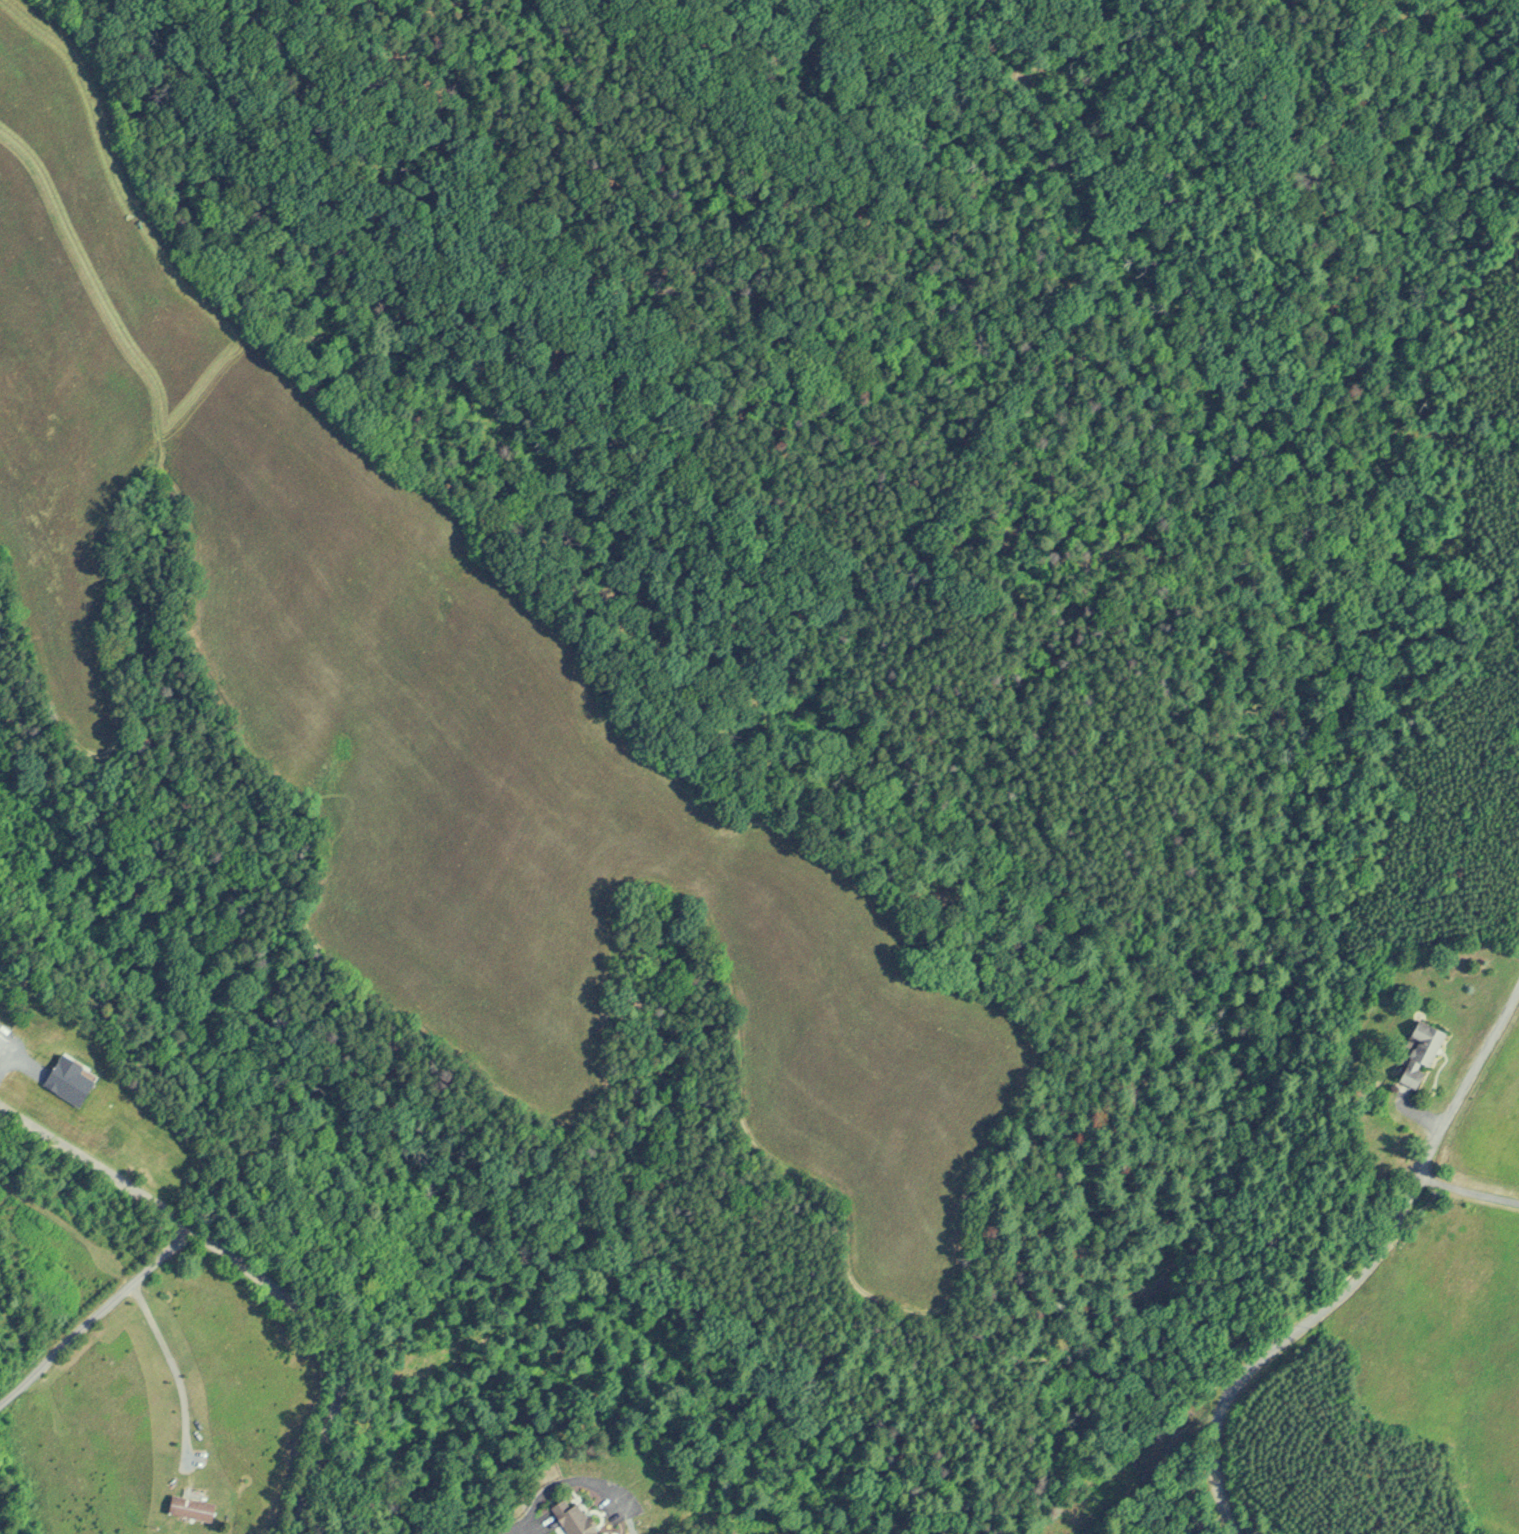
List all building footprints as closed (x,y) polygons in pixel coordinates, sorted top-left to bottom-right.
[(1442,1031),(1412,1018),(1405,1036),(1412,1039),(1393,1081),(1413,1090),(1423,1067),(1426,1068),(1442,1031)] [(208,1521),(211,1502),(165,1492),(161,1512),(208,1521)] [(570,1498),(563,1503),(558,1496),(545,1505),(564,1533),(594,1533),(570,1498)]
